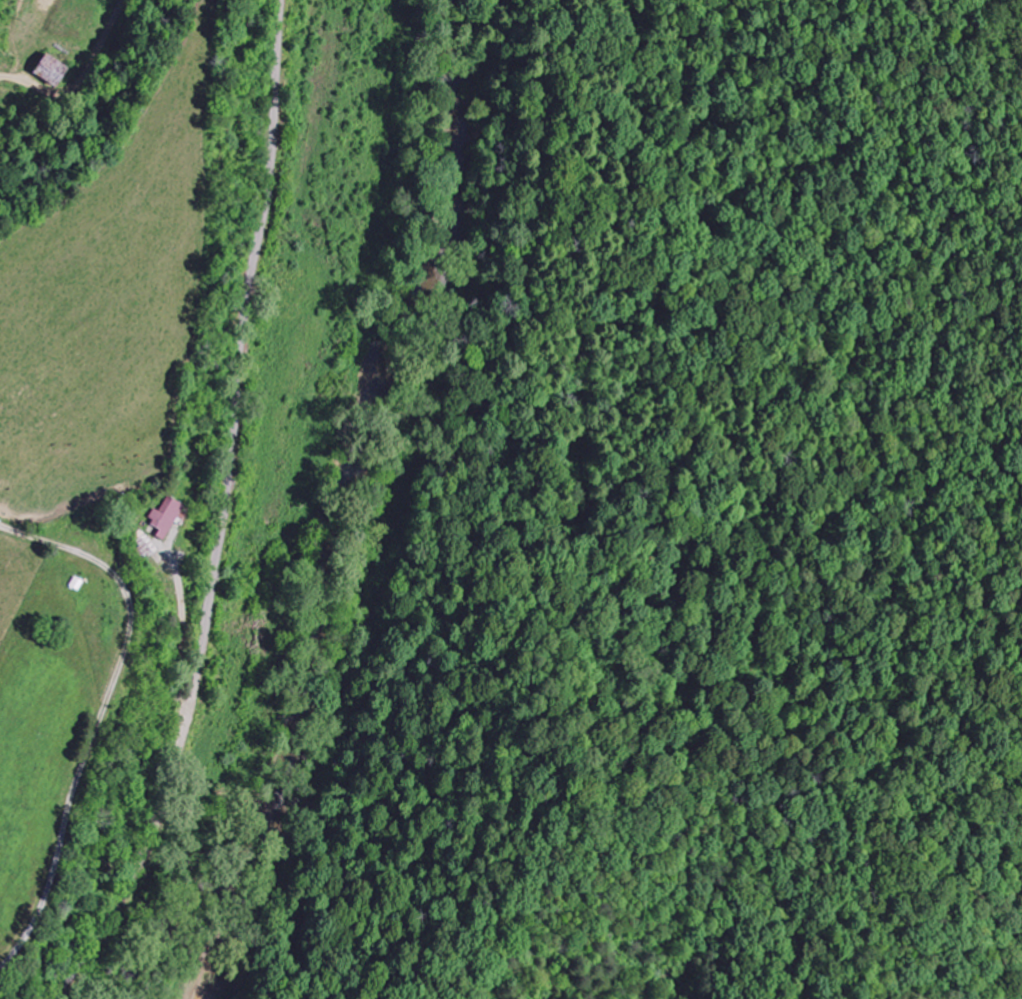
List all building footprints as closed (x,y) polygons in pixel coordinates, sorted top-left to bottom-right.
[(70,66),(46,53),(35,73),(58,86),(70,66)] [(182,519),(188,505),(167,496),(151,532),(167,540),(177,517),(182,519)]
